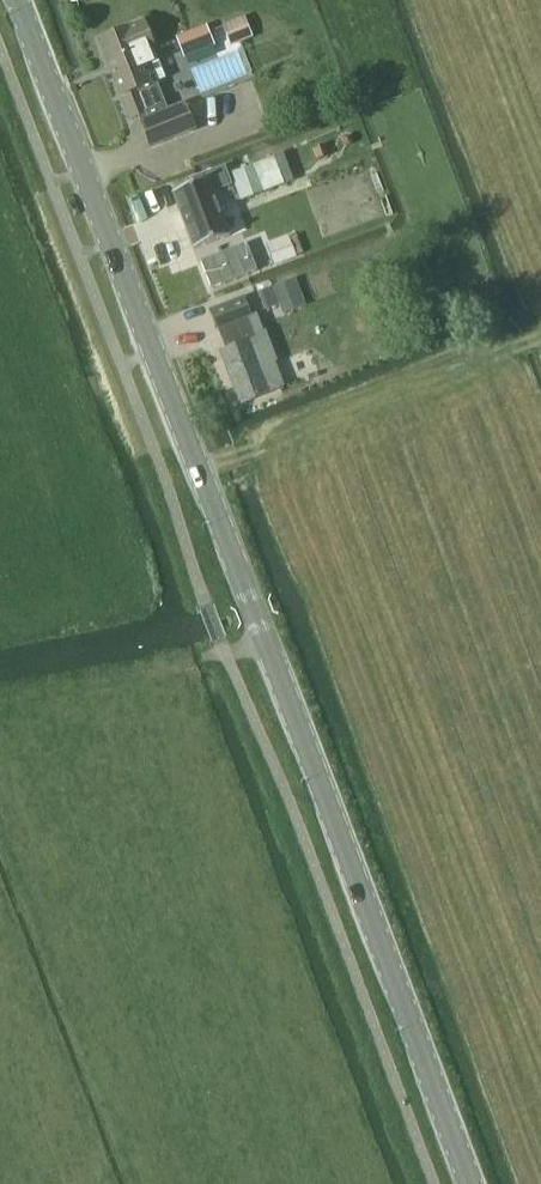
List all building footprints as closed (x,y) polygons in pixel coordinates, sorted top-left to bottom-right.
[(244,18),(231,23),(239,43),(252,38),(244,18)] [(127,28),(99,39),(131,119),(138,116),(151,146),(196,128),(185,102),(165,109),(155,82),(150,84),(144,69),(155,65),(148,48),(153,46),(143,22),(127,29),(127,28)] [(188,35),(176,39),(184,58),(213,46),(208,32),(206,27),(188,35)] [(203,91),(253,73),(243,46),(193,63),(203,91)] [(307,159),(295,163),(316,224),(380,203),(357,134),(305,151),(307,159)] [(283,185),(293,182),(283,154),(273,158),(283,185)] [(254,196),(263,193),(253,166),(243,169),(254,196)] [(189,188),(172,194),(173,195),(193,249),(193,250),(229,237),(229,236),(228,236),(212,192),(230,185),(223,168),(187,182),(189,188)] [(288,238),(275,243),(282,263),(296,258),(295,257),(288,239),(288,238)] [(246,244),(201,262),(211,289),(257,272),(246,244)] [(295,279),(272,287),(277,304),(281,313),(304,304),(295,279)] [(272,287),(258,293),(264,309),(277,304),(272,287)] [(209,310),(224,350),(220,351),(239,404),(284,388),(275,364),(277,363),(265,331),(263,332),(257,315),(250,317),(243,298),(209,310)]
